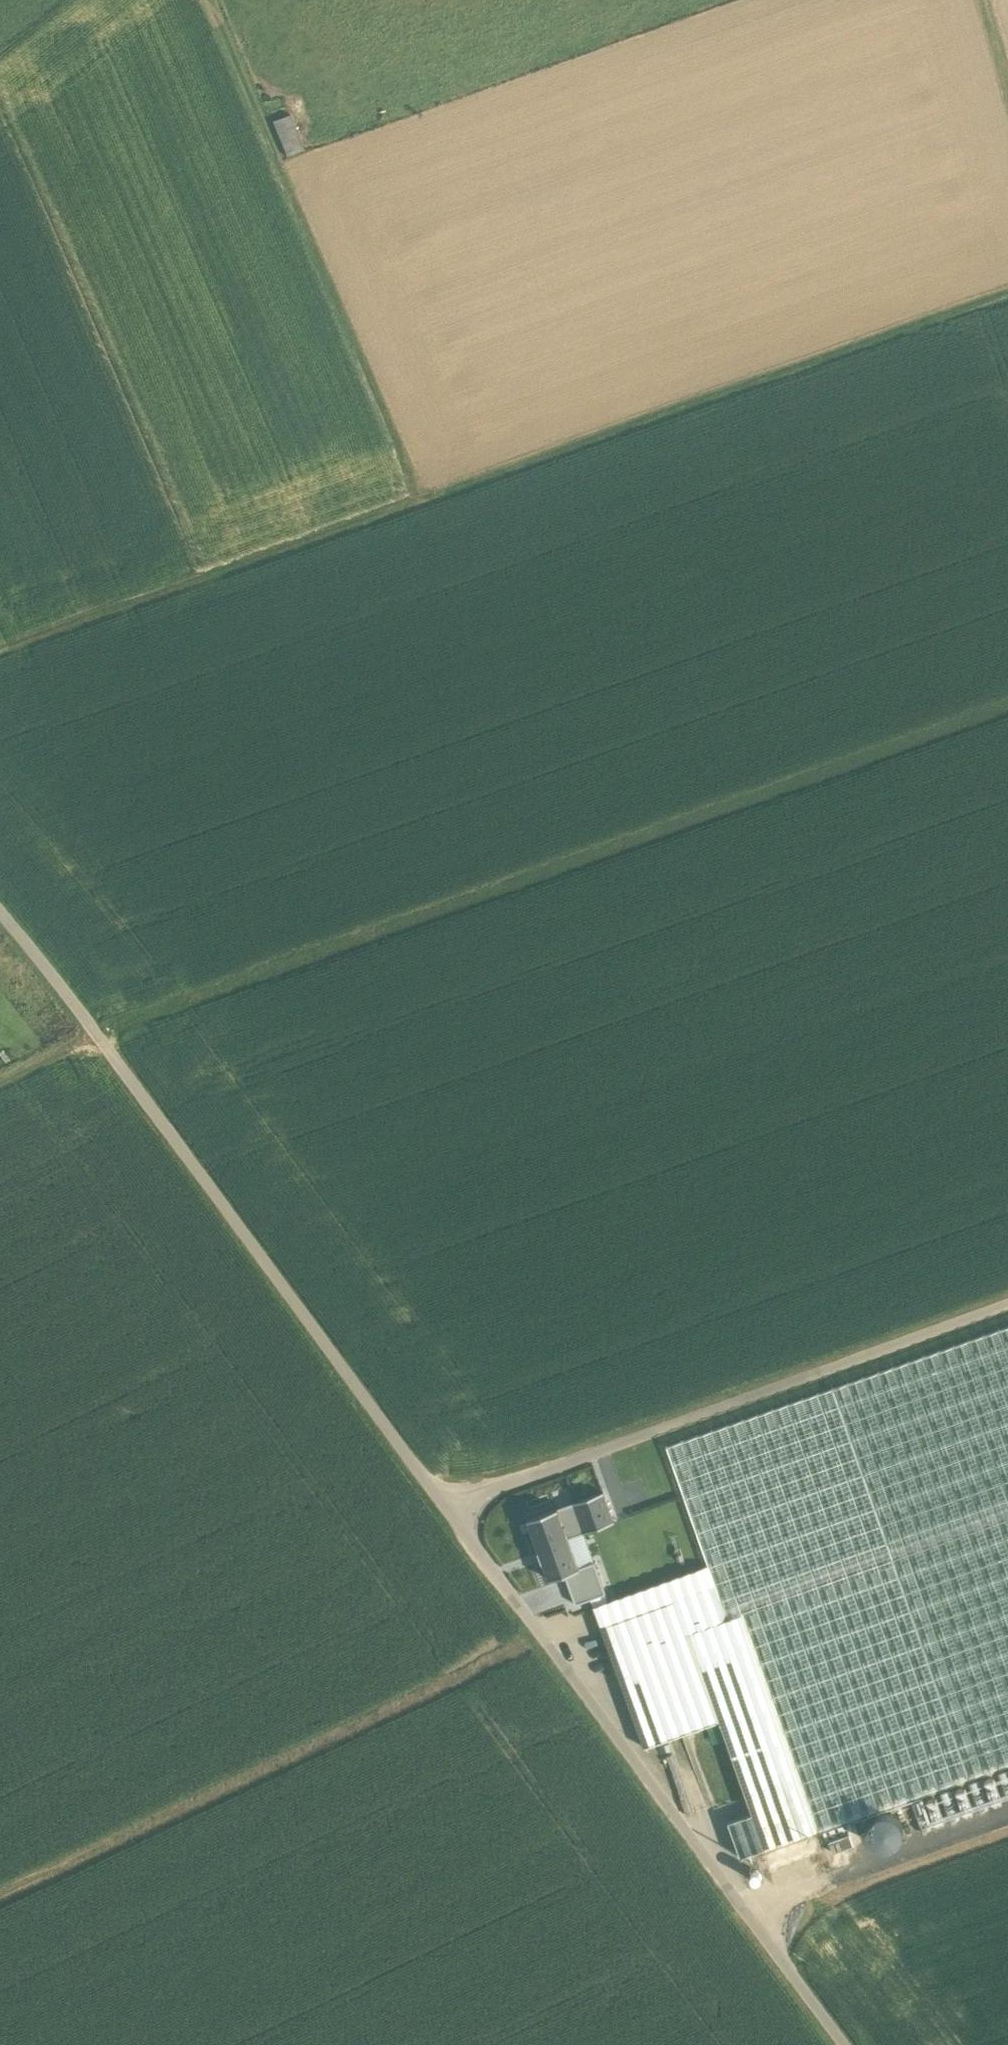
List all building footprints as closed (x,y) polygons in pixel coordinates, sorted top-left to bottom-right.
[(312,165),(298,125),(282,131),(296,171),(312,165)] [(593,1608),(644,1747),(719,1720),(752,1812),(730,1822),(740,1855),(1007,1763),(1007,1326),(663,1446),(707,1566),(593,1608)] [(574,1506),(583,1530),(585,1533),(615,1522),(603,1491),(573,1503),(574,1506)] [(528,1515),(549,1511),(547,1498),(526,1502),(528,1515)] [(574,1506),(559,1512),(568,1536),(583,1530),(574,1506)] [(558,1509),(528,1520),(550,1580),(565,1574),(581,1568),(568,1536),(559,1512),(558,1509)] [(581,1568),(565,1574),(576,1604),(607,1593),(596,1563),(581,1568)] [(1007,1793),(1007,1775),(945,1799),(940,1787),(921,1794),(932,1822),(1007,1793)] [(907,1817),(875,1816),(875,1845),(906,1845),(907,1817)] [(763,1872),(822,1852),(816,1836),(757,1856),(763,1872)]
